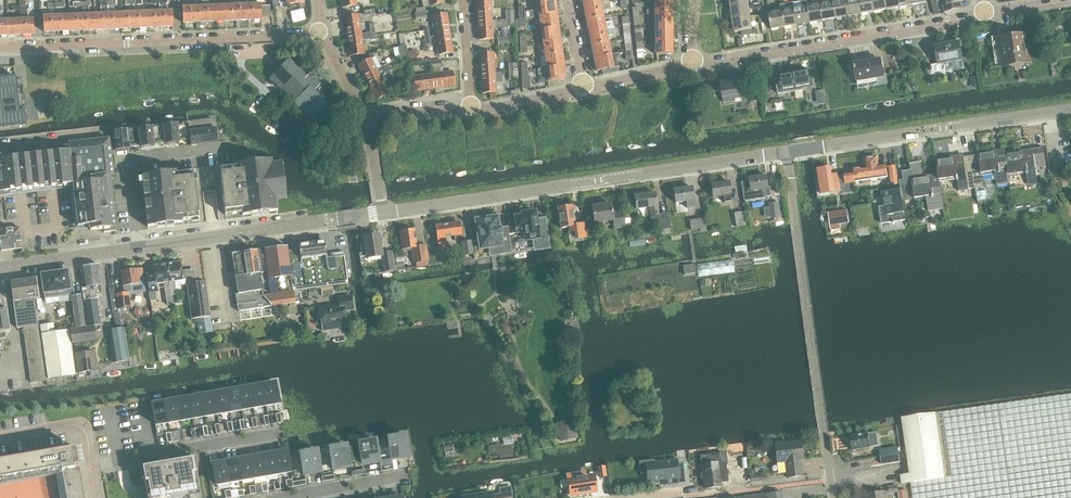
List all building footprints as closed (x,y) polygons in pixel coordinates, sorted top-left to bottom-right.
[(159,4),(159,11),(160,27),(173,26),(172,10),(166,11),(166,3),(167,3),(167,0),(159,0),(159,4)] [(195,14),(195,22),(215,21),(214,6),(208,6),(208,0),(201,0),(202,6),(202,14),(195,14)] [(247,4),(248,20),(262,20),(262,18),(261,13),(261,6),(261,4),(254,4),(254,0),(247,0),(247,4)] [(478,20),(492,19),(491,0),(488,0),(476,1),(478,20)] [(524,12),(525,18),(531,18),(539,16),(556,14),(555,1),(549,2),(549,0),(537,0),(537,3),(538,10),(530,11),(524,12)] [(810,23),(823,21),(820,4),(819,0),(813,0),(814,5),(807,6),(810,23)] [(820,4),(823,21),(835,18),(833,2),(833,0),(819,0),(820,4)] [(833,2),(835,18),(836,18),(838,20),(841,19),(842,17),(848,16),(846,0),(833,0),(833,2)] [(848,16),(861,14),(859,0),(846,0),(848,16)] [(861,14),(874,12),(872,0),(859,0),(861,14)] [(874,12),(886,10),(885,0),(872,0),(874,12)] [(886,10),(900,7),(898,0),(885,0),(886,10)] [(963,1),(963,0),(946,0),(947,5),(943,6),(944,13),(959,9),(958,3),(963,1)] [(89,1),(81,1),(81,7),(82,14),(82,30),(95,29),(94,13),(89,14),(88,6),(89,6),(89,1)] [(101,13),(94,13),(95,29),(108,29),(107,13),(107,5),(107,1),(99,1),(99,6),(100,6),(101,13)] [(654,9),(646,9),(646,15),(654,15),(672,14),(672,1),(654,2),(654,9)] [(794,9),(797,25),(799,27),(803,26),(804,24),(810,23),(807,6),(806,1),(801,2),(802,7),(794,9)] [(610,8),(609,2),(583,7),(586,20),(603,16),(602,10),(610,8)] [(787,3),(780,4),(781,11),(784,27),(797,25),(794,9),(793,2),(787,3)] [(247,4),(228,5),(228,13),(234,12),(234,21),(248,20),(247,4)] [(749,17),(748,4),(730,6),(732,19),(749,17)] [(222,5),(214,6),(215,21),(234,21),(234,12),(228,13),(228,5),(222,5)] [(202,6),(182,7),(182,23),(183,23),(195,22),(195,14),(202,14),(202,6)] [(505,10),(505,19),(514,18),(513,10),(510,11),(510,10),(505,10)] [(146,11),(133,12),(134,28),(147,27),(146,11)] [(159,11),(146,11),(147,27),(160,27),(159,11)] [(415,20),(426,18),(425,11),(414,13),(415,20)] [(771,29),(784,27),(781,11),(768,13),(771,29)] [(120,12),(107,13),(108,29),(121,28),(120,12)] [(133,12),(120,12),(121,28),(134,28),(133,12)] [(69,14),(55,15),(56,31),(69,30),(69,14)] [(75,14),(69,14),(69,30),(82,30),(82,14),(75,14)] [(433,16),(436,35),(450,33),(447,14),(433,16)] [(556,14),(539,16),(541,29),(558,27),(556,14)] [(672,14),(654,15),(654,28),(672,28),(672,14)] [(49,15),(43,15),(43,31),(56,31),(55,15),(49,15)] [(344,17),(347,36),(361,34),(358,15),(344,17)] [(612,21),(604,23),(603,16),(586,20),(589,33),(614,27),(613,27),(612,21)] [(751,30),(749,17),(732,19),(734,32),(741,31),(751,30)] [(506,26),(514,26),(514,18),(505,19),(506,26)] [(518,19),(515,19),(515,26),(519,26),(519,27),(525,26),(525,18),(518,18),(518,19)] [(14,19),(7,20),(8,35),(20,35),(20,19),(14,19)] [(33,19),(20,19),(20,35),(34,34),(33,19)] [(479,39),(493,39),(492,19),(478,20),(479,39)] [(558,27),(541,29),(543,42),(560,40),(558,27)] [(615,33),(614,27),(589,33),(591,45),(608,42),(607,35),(615,33)] [(672,28),(654,28),(655,41),(673,40),(672,28)] [(361,34),(347,36),(350,55),(364,53),(362,41),(371,39),(371,40),(376,39),(375,32),(370,32),(361,34)] [(453,52),(450,33),(436,35),(439,54),(453,52)] [(1025,35),(992,40),(994,56),(995,65),(996,66),(1029,61),(1025,35)] [(517,44),(516,36),(497,38),(498,46),(517,44)] [(961,38),(946,41),(947,44),(935,46),(938,64),(930,65),(932,79),(965,73),(960,47),(962,46),(961,38)] [(560,40),(543,42),(545,55),(562,53),(560,40)] [(673,40),(655,41),(655,54),(673,54),(673,40)] [(594,58),(611,55),(608,42),(591,45),(594,58)] [(380,76),(389,71),(393,69),(392,67),(401,62),(408,61),(404,46),(393,48),(394,53),(396,57),(389,61),(390,62),(376,69),(371,58),(358,65),(367,82),(379,75),(380,76)] [(415,50),(407,51),(409,61),(417,59),(415,50)] [(480,54),(481,73),(495,72),(494,53),(480,54)] [(562,53),(545,55),(546,67),(564,65),(562,53)] [(611,55),(594,58),(597,71),(602,70),(602,73),(603,74),(614,72),(619,71),(619,70),(616,59),(619,58),(618,53),(611,55)] [(309,85),(304,80),(307,76),(289,58),(265,82),(289,105),(309,85)] [(856,79),(883,74),(881,59),(854,64),(856,79)] [(508,63),(508,71),(517,71),(517,63),(508,63)] [(546,68),(537,69),(538,75),(547,73),(548,81),(566,79),(564,65),(546,67),(546,68)] [(397,76),(393,69),(389,71),(393,78),(397,76)] [(309,85),(314,90),(318,87),(324,81),(313,70),(307,76),(304,80),(309,85)] [(901,70),(893,72),(894,80),(903,79),(901,70)] [(517,71),(508,71),(509,79),(518,79),(517,71)] [(530,88),(529,77),(528,77),(527,71),(521,71),(522,88),(530,88)] [(781,86),(777,86),(778,94),(804,90),(804,87),(813,86),(811,71),(779,76),(781,86)] [(452,72),(433,74),(435,88),(454,86),(452,72)] [(496,92),(495,72),(481,73),(482,93),(496,92)] [(415,91),(435,88),(433,74),(414,77),(415,91)] [(376,99),(388,93),(380,76),(379,75),(367,82),(376,99)] [(26,125),(24,109),(19,109),(15,76),(0,78),(0,128),(26,125)] [(734,99),(745,97),(742,78),(734,79),(734,77),(729,78),(729,80),(720,82),(721,84),(707,86),(708,93),(709,99),(722,97),(723,103),(734,102),(734,99)] [(336,105),(318,87),(314,90),(309,85),(289,105),(312,129),(336,105)] [(824,88),(817,89),(818,102),(826,101),(824,88)] [(214,128),(212,119),(188,122),(190,139),(191,146),(218,142),(216,128),(214,128)] [(188,122),(164,124),(163,125),(165,143),(165,144),(179,142),(179,141),(190,139),(188,122)] [(163,125),(138,128),(140,146),(140,147),(155,145),(154,144),(165,143),(163,125)] [(140,146),(138,128),(113,131),(116,150),(130,148),(130,147),(140,146)] [(80,226),(88,225),(89,229),(89,230),(102,228),(103,232),(116,231),(110,180),(114,179),(113,172),(112,158),(109,138),(68,143),(69,146),(0,153),(0,195),(4,195),(4,193),(8,193),(9,192),(9,190),(77,182),(79,197),(77,197),(80,226)] [(1043,148),(1006,153),(1008,174),(1026,171),(1028,185),(1038,184),(1036,169),(1046,167),(1043,148)] [(976,155),(970,156),(974,188),(975,188),(977,201),(985,200),(988,196),(987,191),(983,187),(982,187),(980,173),(994,171),(996,186),(1000,185),(1000,184),(1010,183),(1008,174),(1006,153),(1005,150),(976,154),(976,155)] [(935,159),(937,174),(938,174),(938,180),(939,180),(957,177),(959,191),(970,189),(970,188),(974,188),(970,156),(964,157),(963,156),(935,159)] [(876,157),(865,159),(867,168),(868,180),(869,180),(888,177),(886,165),(877,167),(876,157)] [(164,172),(141,175),(147,227),(148,229),(207,222),(203,192),(209,191),(215,190),(219,220),(278,213),(277,211),(276,199),(286,198),(286,197),(285,197),(280,164),(282,164),(282,163),(272,164),(271,159),(259,161),(238,163),(236,164),(236,166),(220,168),(219,168),(193,171),(177,173),(176,172),(176,171),(164,172)] [(909,162),(910,169),(912,184),(908,185),(909,194),(905,195),(905,199),(913,198),(913,199),(914,199),(914,198),(925,197),(927,211),(943,209),(939,180),(938,180),(938,174),(937,174),(922,176),(920,162),(921,162),(921,161),(909,162)] [(895,165),(889,166),(891,185),(898,184),(895,165)] [(831,167),(817,169),(821,194),(841,192),(839,173),(832,174),(831,167)] [(845,176),(840,177),(842,188),(843,193),(848,192),(847,183),(862,181),(862,183),(869,182),(869,180),(868,180),(867,168),(852,171),(852,173),(844,174),(845,176)] [(883,206),(879,207),(881,223),(904,220),(902,200),(905,199),(905,195),(909,194),(908,185),(912,184),(910,169),(909,169),(902,170),(901,170),(902,171),(903,181),(899,181),(899,180),(898,180),(899,189),(881,191),(883,206)] [(750,180),(742,181),(744,200),(765,197),(765,196),(770,196),(769,187),(767,187),(766,176),(749,178),(750,180)] [(724,202),(731,201),(727,181),(710,184),(711,191),(709,191),(710,195),(712,195),(712,197),(723,195),(724,202)] [(687,207),(694,206),(691,187),(672,190),(674,202),(686,200),(687,207)] [(653,193),(634,196),(636,208),(639,207),(641,215),(650,213),(652,221),(659,219),(661,235),(670,234),(667,213),(657,214),(653,193)] [(777,202),(768,203),(770,218),(780,217),(777,202)] [(612,221),(613,229),(625,227),(624,221),(623,211),(612,213),(611,203),(591,206),(594,224),(612,221)] [(574,232),(575,240),(587,238),(584,224),(575,225),(572,206),(557,208),(560,228),(569,227),(569,233),(574,232)] [(828,213),(830,226),(849,223),(847,210),(828,213)] [(535,219),(534,211),(520,213),(520,216),(515,216),(516,224),(514,224),(516,233),(522,232),(524,241),(532,240),(532,245),(549,243),(546,217),(535,219)] [(743,212),(734,213),(736,227),(745,225),(743,212)] [(478,217),(478,220),(477,220),(481,248),(495,245),(496,252),(511,250),(508,226),(498,228),(497,217),(488,218),(488,216),(478,217)] [(691,230),(706,228),(704,218),(689,220),(691,230)] [(451,237),(461,235),(459,222),(435,226),(439,250),(447,248),(445,237),(451,236),(451,237)] [(20,227),(0,230),(0,244),(1,251),(22,249),(20,227)] [(410,248),(413,263),(428,261),(426,246),(417,247),(414,229),(399,231),(402,250),(410,248)] [(384,271),(383,271),(383,272),(394,271),(391,252),(381,253),(379,235),(363,237),(365,245),(360,246),(361,257),(366,256),(367,259),(381,257),(382,266),(383,266),(384,271)] [(460,242),(462,256),(474,254),(472,240),(460,242)] [(298,244),(298,249),(287,251),(293,290),(347,283),(343,255),(342,256),(340,256),(337,256),(334,257),(331,257),(329,257),(328,257),(326,258),(323,241),(298,244)] [(264,250),(260,251),(260,254),(265,253),(266,264),(262,265),(263,277),(260,277),(263,297),(293,292),(293,290),(287,251),(286,246),(264,249),(264,250)] [(231,286),(236,285),(237,294),(235,294),(237,305),(238,311),(264,307),(267,306),(271,306),(295,303),(293,292),(263,297),(260,277),(263,277),(262,265),(266,264),(265,253),(260,254),(260,251),(259,249),(256,250),(242,252),(241,252),(240,250),(236,251),(235,253),(231,254),(232,263),(229,263),(228,264),(231,286)] [(404,254),(393,256),(395,266),(405,264),(404,254)] [(699,275),(735,269),(733,257),(697,263),(699,275)] [(172,262),(171,264),(166,264),(172,305),(178,304),(177,295),(174,281),(185,279),(186,284),(197,283),(195,269),(180,271),(179,262),(177,263),(176,261),(172,262)] [(165,297),(167,305),(172,305),(166,264),(164,265),(161,265),(160,264),(156,265),(155,266),(153,266),(154,272),(146,274),(147,285),(149,296),(150,302),(157,301),(156,292),(158,292),(157,284),(163,283),(165,297)] [(694,264),(683,265),(684,275),(695,273),(694,264)] [(99,265),(80,267),(80,268),(83,288),(100,285),(102,285),(99,265)] [(123,285),(124,285),(125,292),(128,291),(129,292),(132,291),(130,284),(138,283),(138,278),(143,278),(142,274),(141,268),(121,271),(123,285)] [(69,278),(67,269),(54,271),(58,296),(70,294),(75,293),(72,277),(69,278)] [(41,273),(45,297),(45,298),(58,296),(54,271),(41,273)] [(10,281),(10,283),(14,302),(18,328),(39,324),(35,298),(39,298),(36,277),(10,281)] [(205,282),(197,283),(186,284),(191,319),(210,316),(205,282)] [(96,341),(94,326),(100,325),(96,294),(101,294),(100,285),(83,288),(81,288),(82,293),(83,296),(87,327),(85,327),(75,328),(70,329),(72,344),(96,341)] [(333,294),(331,286),(320,287),(321,295),(333,294)] [(389,290),(381,292),(383,302),(391,300),(389,290)] [(131,307),(129,292),(128,291),(125,292),(110,294),(114,318),(119,317),(118,309),(131,307)] [(80,295),(71,296),(75,328),(85,327),(80,295)] [(319,308),(322,330),(347,326),(345,311),(354,310),(352,296),(338,298),(339,305),(319,308)] [(9,329),(6,308),(0,309),(0,331),(9,329)] [(69,329),(54,332),(53,323),(40,325),(42,340),(48,379),(76,375),(69,329)] [(23,327),(24,334),(39,332),(38,325),(23,327)] [(114,363),(129,360),(124,328),(109,330),(114,363)] [(24,334),(25,341),(40,339),(39,332),(24,334)] [(25,341),(26,348),(41,345),(40,339),(25,341)] [(26,348),(27,354),(42,352),(41,345),(26,348)] [(27,354),(28,361),(43,359),(42,352),(27,354)] [(78,373),(97,370),(94,352),(76,354),(78,373)] [(28,361),(29,368),(44,366),(43,359),(28,361)] [(29,368),(30,375),(45,373),(44,366),(29,368)] [(30,375),(31,382),(46,380),(45,373),(30,375)] [(275,383),(262,385),(266,406),(279,404),(276,391),(275,383)] [(266,406),(262,385),(250,387),(254,408),(266,406)] [(250,387),(238,389),(242,410),(254,408),(250,387)] [(242,410),(238,389),(225,391),(229,412),(242,410)] [(225,391),(214,393),(217,414),(229,412),(225,391)] [(217,414),(214,393),(201,395),(205,417),(217,414)] [(953,477),(911,483),(913,497),(1070,497),(1070,394),(944,412),(953,477)] [(201,395),(189,398),(193,419),(205,417),(201,395)] [(193,419),(189,398),(177,400),(181,421),(193,419)] [(177,400),(165,402),(168,423),(181,421),(177,400)] [(152,404),(156,425),(168,423),(165,402),(153,404),(152,404)] [(901,418),(902,421),(909,473),(900,474),(901,484),(952,477),(943,412),(901,418)] [(573,419),(556,423),(560,442),(577,438),(573,419)] [(851,442),(849,443),(850,449),(852,449),(852,450),(870,447),(879,446),(877,432),(868,434),(850,437),(851,442)] [(390,446),(392,459),(409,456),(406,444),(405,435),(388,437),(390,446)] [(379,461),(376,440),(359,443),(361,451),(360,452),(362,464),(379,461)] [(784,463),(786,478),(802,476),(800,460),(802,460),(799,440),(774,443),(776,464),(784,463)] [(350,466),(346,445),(330,448),(331,457),(333,469),(350,466)] [(897,447),(879,450),(880,456),(882,464),(900,461),(897,447)] [(82,483),(75,448),(56,451),(55,450),(45,452),(45,453),(43,453),(43,452),(41,453),(41,454),(39,454),(38,453),(28,455),(28,456),(26,456),(26,455),(23,456),(24,457),(21,457),(21,456),(19,456),(19,457),(17,458),(17,457),(0,460),(0,497),(84,497),(82,483)] [(304,474),(321,471),(317,450),(300,453),(302,462),(304,474)] [(287,451),(274,453),(278,474),(290,472),(287,451)] [(708,463),(701,464),(703,488),(719,486),(719,482),(728,481),(725,452),(707,454),(708,463)] [(278,474),(274,453),(262,455),(266,476),(278,474)] [(262,455),(250,457),(253,479),(266,476),(262,455)] [(253,479),(250,457),(237,459),(241,481),(253,479)] [(237,459),(226,462),(229,483),(241,481),(237,459)] [(142,470),(145,488),(146,494),(147,497),(190,497),(200,496),(193,460),(142,470)] [(676,461),(646,464),(648,481),(659,479),(659,482),(664,482),(665,485),(679,484),(679,483),(676,461)] [(213,464),(217,485),(229,483),(226,462),(213,464)] [(604,466),(598,467),(599,477),(606,476),(604,466)] [(761,482),(760,474),(750,475),(750,483),(761,482)] [(594,475),(568,479),(570,495),(596,491),(594,475)] [(889,493),(898,492),(899,492),(899,491),(898,485),(888,487),(889,493)] [(898,492),(898,497),(908,497),(907,490),(899,491),(899,492),(898,492)]
